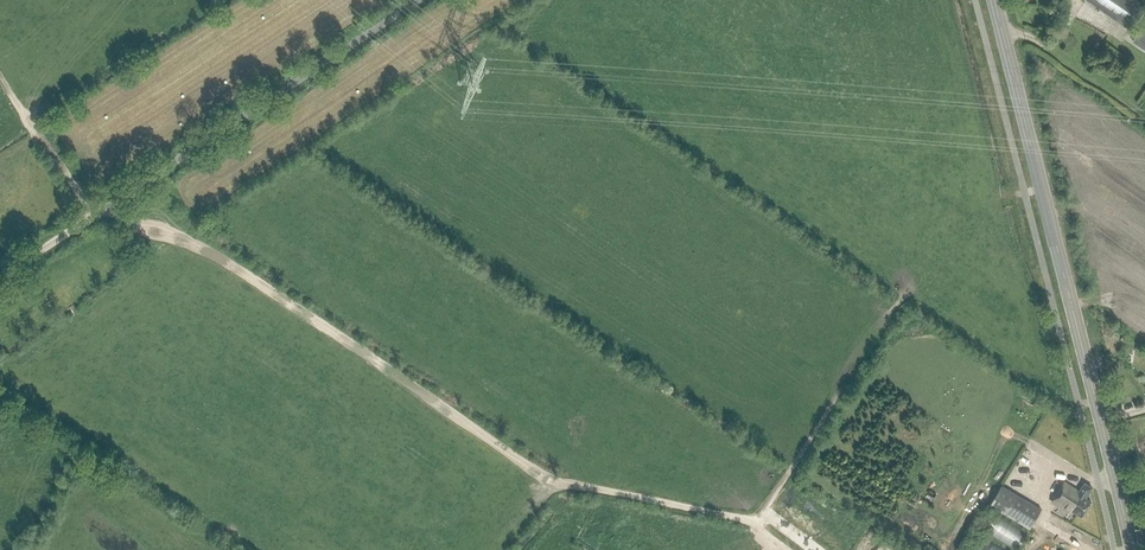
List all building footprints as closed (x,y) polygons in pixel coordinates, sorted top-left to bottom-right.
[(1137,0),(1086,0),(1130,31),(1144,11),(1144,5),(1137,0)] [(1136,38),(1144,44),(1144,30),(1142,28),(1136,38)] [(1092,488),(1085,483),(1080,491),(1064,481),(1051,501),(1069,512),(1070,510),(1081,517),(1091,502),(1086,498),(1092,488)] [(1002,485),(990,505),(1029,528),(1041,509),(1002,485)] [(995,515),(985,531),(1015,549),(1017,549),(1027,534),(995,515)] [(980,538),(972,549),(999,549),(980,538)]
